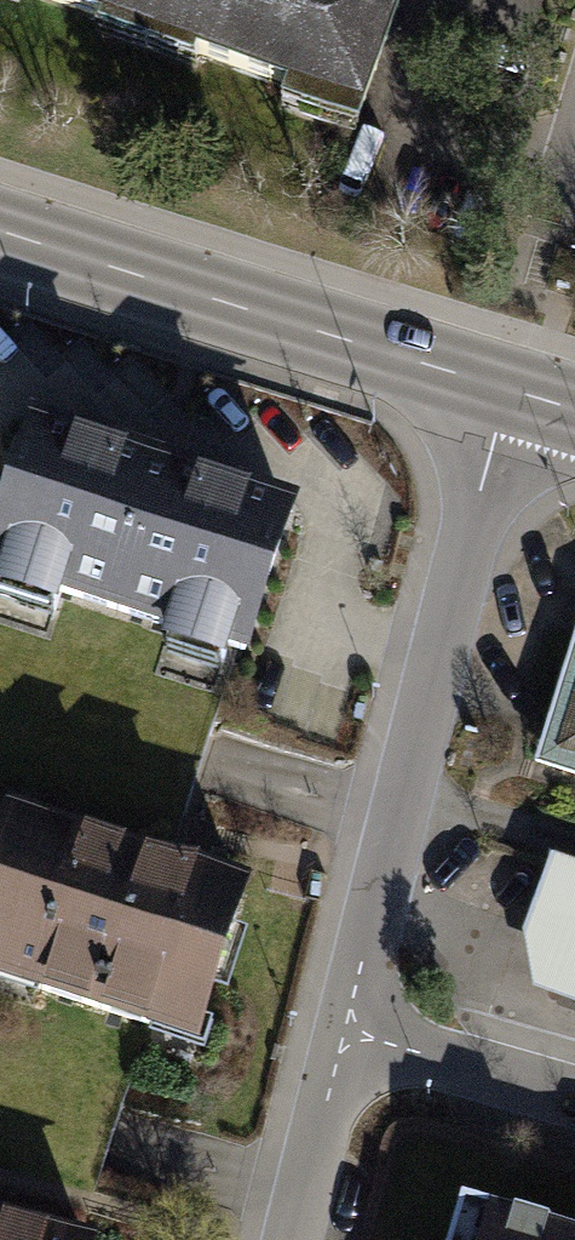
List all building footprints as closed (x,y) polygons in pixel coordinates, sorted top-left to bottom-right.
[(366,129),(408,5),(393,0),(0,0),(0,5),(366,129)] [(29,426),(0,515),(0,588),(247,669),(298,513),(29,426)] [(546,766),(574,776),(574,673),(546,766)] [(25,807),(0,882),(0,976),(214,1046),(266,885),(25,807)] [(555,862),(529,939),(543,996),(574,1008),(574,869),(555,862)] [(459,1179),(442,1239),(574,1239),(574,1213),(459,1179)] [(118,1233),(0,1204),(0,1239),(116,1239),(118,1233)]
